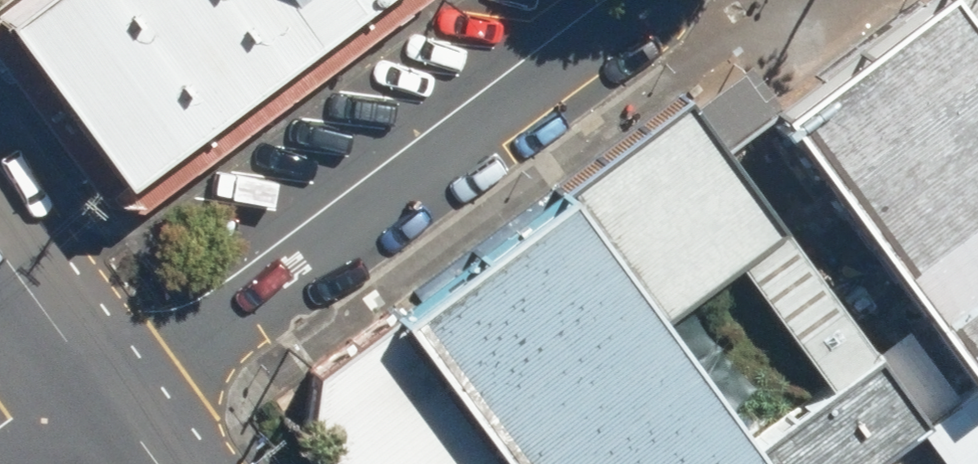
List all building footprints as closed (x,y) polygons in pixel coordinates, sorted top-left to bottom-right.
[(102,169),(339,0),(0,0),(0,27),(102,169)] [(947,0),(902,0),(759,104),(963,383),(977,372),(977,42),(947,0)] [(771,229),(675,98),(552,188),(648,319),(771,229)] [(552,188),(381,312),(492,463),(754,463),(740,445),(648,319),(552,188)] [(381,312),(296,369),(289,435),(311,463),(492,463),(381,312)] [(754,463),(854,463),(915,420),(866,354),(740,445),(754,463)]
